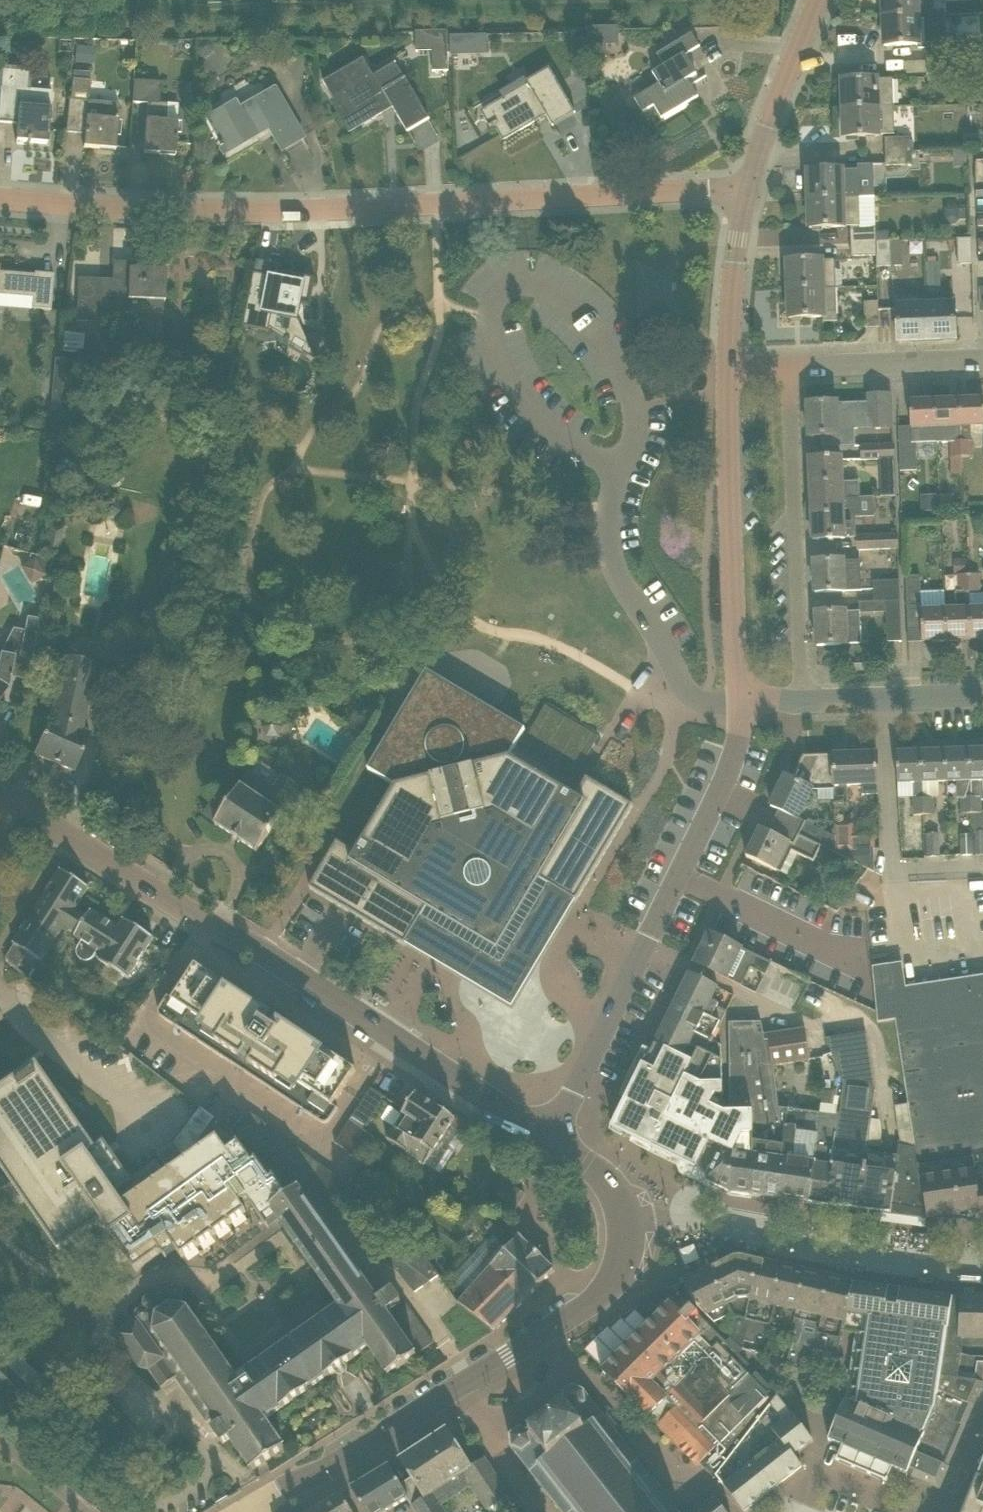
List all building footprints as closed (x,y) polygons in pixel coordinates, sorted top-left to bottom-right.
[(884,17),(934,15),(934,0),(882,0),(882,2),(884,2),(886,17),(884,17)] [(969,45),(952,45),(942,45),(941,14),(934,15),(884,17),(884,18),(886,18),(887,33),(885,33),(885,46),(919,45),(919,48),(926,47),(927,61),(970,60),(969,45)] [(586,28),(586,36),(587,54),(587,57),(606,56),(606,44),(619,44),(618,27),(586,28)] [(450,71),(449,31),(417,31),(417,51),(433,51),(434,71),(450,71)] [(700,46),(692,32),(658,53),(665,65),(653,72),(660,84),(635,99),(648,120),(659,113),(662,118),(699,97),(688,79),(697,74),(685,55),(700,46)] [(573,55),(587,54),(586,36),(572,37),(573,55)] [(76,63),(94,64),(95,47),(77,46),(76,63)] [(928,74),(953,73),(973,73),(972,60),(970,60),(927,61),(928,74)] [(343,114),(350,126),(364,118),(366,122),(383,112),(381,110),(391,104),(408,132),(430,119),(405,78),(403,79),(395,65),(395,64),(355,87),(345,69),(324,81),(334,99),(334,100),(343,114)] [(10,66),(0,66),(0,122),(17,124),(16,141),(48,144),(52,91),(30,89),(32,68),(10,66)] [(549,68),(527,81),(530,87),(506,101),(504,96),(485,107),(494,122),(488,125),(491,130),(496,127),(504,141),(536,123),(533,120),(545,113),(553,127),(576,113),(549,68)] [(116,150),(120,103),(89,101),(91,79),(71,78),(69,98),(66,132),(85,134),(84,147),(116,150)] [(893,79),(877,78),(843,80),(843,93),(845,93),(846,108),(843,108),(894,106),(893,79)] [(143,153),(176,155),(178,122),(166,121),(167,104),(159,104),(161,82),(134,81),(133,103),(148,104),(147,121),(146,121),(143,153)] [(232,122),(223,107),(204,118),(219,143),(217,143),(220,148),(221,147),(223,151),(267,126),(281,151),(303,138),(273,87),(240,107),(245,115),(232,122)] [(844,124),(844,137),(879,135),(896,134),(894,106),(843,108),(843,109),(846,109),(846,124),(844,124)] [(885,153),(910,151),(910,138),(884,138),(885,153)] [(910,151),(885,153),(886,166),(916,164),(916,151),(910,151)] [(859,197),(858,169),(808,170),(808,184),(811,183),(811,199),(809,199),(859,197)] [(845,226),(850,226),(850,242),(876,242),(876,228),(860,228),(859,197),(809,199),(809,200),(811,200),(812,215),(809,215),(810,228),(845,226)] [(971,239),(957,239),(958,265),(972,264),(971,239)] [(877,257),(891,256),(890,241),(876,242),(877,257)] [(876,242),(850,242),(851,257),(877,257),(876,242)] [(877,267),(891,266),(891,256),(877,257),(877,267)] [(789,289),(837,288),(836,259),(788,260),(788,274),(790,274),(791,289),(789,289)] [(928,263),(928,278),(941,277),(940,262),(928,263)] [(77,320),(112,322),(130,323),(131,300),(165,301),(166,270),(129,269),(129,281),(113,280),(113,279),(79,278),(77,320)] [(33,298),(32,308),(49,310),(54,274),(35,273),(35,275),(0,272),(0,294),(33,298)] [(327,308),(333,280),(297,273),(295,279),(272,274),(262,328),(287,333),(290,316),(316,322),(319,306),(327,308)] [(823,322),(838,321),(837,288),(789,289),(789,290),(791,290),(791,305),(789,305),(790,318),(823,317),(823,322)] [(879,327),(879,307),(878,301),(864,302),(865,308),(865,327),(879,327)] [(955,304),(927,305),(928,340),(928,338),(943,337),(943,340),(956,339),(955,304)] [(898,306),(899,341),(912,341),(912,338),(927,338),(927,340),(928,340),(927,305),(898,306)] [(321,350),(320,332),(306,336),(310,345),(306,353),(317,360),(313,352),(321,350)] [(71,382),(73,360),(55,358),(54,380),(71,382)] [(824,446),(855,445),(855,428),(858,428),(858,418),(874,418),(875,429),(892,428),(891,394),(869,395),(870,403),(838,404),(837,402),(808,403),(809,437),(824,437),(824,446)] [(973,456),(972,426),(982,425),(982,398),(960,399),(963,456),(973,456)] [(964,477),(963,456),(960,399),(935,400),(937,442),(951,441),(952,477),(964,477)] [(935,400),(911,401),(912,443),(937,442),(935,400)] [(895,443),(894,443),(861,444),(861,460),(895,460),(895,443)] [(915,449),(913,449),(900,450),(900,471),(916,470),(915,449)] [(860,481),(844,481),(843,458),(830,458),(830,456),(826,456),(826,459),(810,459),(812,499),(861,497),(860,481)] [(109,493),(108,500),(101,507),(105,517),(114,519),(121,511),(118,502),(119,495),(109,493)] [(947,494),(923,495),(923,506),(948,505),(947,494)] [(853,538),(852,513),(861,512),(861,497),(812,499),(813,539),(845,539),(845,538),(853,538)] [(64,528),(50,525),(44,554),(58,557),(64,528)] [(898,549),(897,533),(857,535),(858,551),(898,549)] [(20,567),(31,585),(41,579),(42,580),(48,582),(53,560),(31,553),(28,562),(20,567)] [(843,560),(814,561),(815,593),(862,590),(861,560),(843,561),(843,560)] [(980,574),(969,575),(969,591),(980,591),(980,574)] [(970,607),(969,591),(969,575),(956,575),(957,591),(956,591),(956,608),(946,608),(947,641),(972,640),(970,607)] [(908,605),(921,605),(922,605),(921,576),(907,576),(908,605)] [(900,580),(874,581),(875,602),(886,602),(901,601),(900,580)] [(888,642),(902,641),(901,601),(886,602),(888,642)] [(982,640),(982,607),(970,607),(972,640),(982,640)] [(922,609),(923,642),(947,641),(946,608),(922,609)] [(861,611),(816,612),(818,646),(847,645),(847,643),(861,643),(861,611)] [(32,661),(36,641),(40,619),(27,617),(19,659),(32,661)] [(0,653),(0,701),(9,686),(15,656),(0,653)] [(97,663),(63,657),(51,719),(35,754),(74,771),(90,734),(84,730),(97,663)] [(310,888),(406,945),(428,908),(498,950),(541,880),(577,901),(633,806),(587,778),(576,797),(509,757),(520,739),(431,686),(378,775),(396,786),(356,853),(338,842),(310,888)] [(111,696),(110,721),(126,721),(127,697),(111,696)] [(579,725),(546,705),(524,742),(521,747),(574,779),(577,774),(596,743),(577,732),(580,726),(579,725)] [(279,737),(285,727),(279,717),(267,717),(262,727),(267,737),(279,737)] [(970,750),(973,814),(982,813),(982,802),(982,798),(982,749),(970,750)] [(879,794),(877,753),(874,753),(874,750),(860,750),(860,754),(833,755),(834,789),(834,803),(847,803),(847,785),(862,784),(862,795),(879,794)] [(973,814),(970,750),(946,751),(947,782),(957,781),(957,799),(961,799),(961,814),(973,814)] [(946,751),(922,752),(923,782),(947,782),(946,751)] [(898,783),(923,782),(922,752),(897,752),(898,783)] [(786,776),(771,806),(798,819),(812,790),(834,789),(833,755),(804,756),(793,780),(786,776)] [(265,801),(260,798),(269,785),(250,772),(228,804),(217,797),(204,815),(216,823),(215,824),(257,852),(284,813),(283,813),(300,786),(282,775),(265,801)] [(923,815),(923,798),(913,798),(913,816),(923,815)] [(923,798),(923,815),(933,815),(933,798),(923,798)] [(827,833),(805,821),(799,835),(821,846),(836,853),(836,837),(827,832),(827,833)] [(836,853),(875,872),(874,836),(854,836),(853,825),(836,826),(836,837),(836,853)] [(761,827),(747,856),(777,871),(788,849),(813,861),(821,846),(799,835),(794,844),(761,827)] [(976,854),(982,854),(982,831),(974,832),(976,854)] [(961,855),(974,855),(972,832),(960,833),(961,855)] [(928,857),(940,856),(939,834),(927,835),(928,857)] [(63,870),(61,869),(13,943),(42,961),(65,926),(75,910),(89,887),(71,876),(73,874),(64,868),(63,870)] [(757,873),(751,890),(782,902),(788,885),(757,873)] [(87,917),(75,910),(65,926),(77,933),(75,936),(82,941),(78,947),(77,951),(76,956),(81,961),(85,962),(90,962),(94,958),(98,951),(101,953),(98,959),(129,979),(154,938),(124,919),(118,927),(91,910),(87,917)] [(773,962),(710,932),(695,962),(742,985),(751,967),(766,975),(773,962)] [(907,1090),(912,1128),(915,1147),(927,1219),(982,1223),(982,975),(893,988),(889,964),(873,967),(878,1022),(896,1020),(907,1090)] [(196,965),(185,981),(173,999),(168,995),(160,1008),(159,1010),(159,1012),(160,1014),(160,1015),(162,1017),(322,1122),(324,1123),(326,1123),(327,1123),(329,1122),(331,1121),(339,1108),(334,1105),(345,1087),(356,1070),(302,1034),(298,1040),(282,1029),(289,1018),(270,1006),(263,1017),(246,1006),(250,1000),(196,965)] [(720,1024),(720,1023),(721,1023),(727,1011),(718,1006),(719,1004),(713,1001),(719,988),(689,973),(675,1002),(720,1024)] [(667,1019),(705,1037),(713,1041),(714,1040),(712,1039),(720,1024),(675,1002),(667,1019)] [(693,1063),(705,1037),(667,1019),(655,1044),(693,1063)] [(730,1070),(731,1112),(753,1114),(751,1195),(781,1199),(785,1125),(781,1107),(773,1067),(764,1034),(761,1022),(727,1022),(729,1070),(730,1070)] [(764,1034),(773,1067),(810,1061),(805,1028),(764,1034)] [(723,1046),(713,1041),(705,1037),(693,1063),(651,1146),(681,1161),(681,1162),(683,1168),(687,1170),(695,1167),(698,1169),(698,1167),(697,1167),(710,1140),(722,1147),(711,1170),(715,1184),(732,1192),(751,1195),(753,1114),(731,1112),(722,1113),(710,1107),(709,1095),(723,1095),(723,1046)] [(882,1171),(884,1155),(869,1153),(870,1147),(878,1148),(880,1134),(871,1133),(876,1090),(869,1040),(831,1046),(828,1038),(827,1038),(844,1086),(836,1150),(829,1206),(880,1213),(887,1172),(882,1171)] [(633,1137),(651,1146),(693,1063),(655,1044),(651,1051),(644,1048),(639,1057),(634,1067),(629,1077),(625,1087),(620,1097),(628,1100),(614,1128),(624,1133),(623,1134),(632,1139),(633,1137)] [(278,1219),(274,1214),(271,1207),(288,1196),(274,1176),(273,1177),(273,1178),(271,1180),(256,1159),(255,1160),(256,1161),(253,1163),(239,1142),(238,1143),(238,1144),(228,1151),(218,1138),(128,1201),(121,1193),(133,1181),(114,1183),(105,1141),(97,1147),(41,1065),(0,1092),(0,1164),(59,1252),(105,1223),(111,1234),(137,1272),(163,1254),(167,1259),(168,1258),(167,1257),(177,1251),(182,1258),(247,1212),(241,1204),(250,1201),(268,1228),(270,1227),(269,1225),(278,1219)] [(371,1087),(353,1117),(368,1126),(387,1097),(371,1087)] [(837,1110),(836,1089),(822,1090),(824,1111),(837,1110)] [(395,1128),(387,1139),(425,1165),(456,1120),(417,1094),(403,1116),(408,1119),(400,1131),(395,1128)] [(781,1199),(810,1203),(821,1113),(781,1107),(785,1125),(781,1199)] [(810,1203),(829,1206),(836,1150),(826,1149),(830,1114),(821,1113),(810,1203)] [(244,1141),(257,1150),(272,1129),(273,1128),(262,1121),(263,1120),(261,1119),(244,1141)] [(349,1153),(350,1153),(365,1130),(351,1120),(336,1143),(349,1152),(349,1153)] [(283,1135),(272,1129),(257,1150),(267,1158),(282,1136),(283,1135)] [(379,1140),(365,1130),(350,1153),(364,1163),(379,1140)] [(282,1136),(267,1158),(277,1165),(292,1144),(293,1143),(282,1136)] [(303,1150),(292,1144),(277,1165),(286,1172),(302,1151),(303,1150)] [(880,1213),(927,1219),(915,1147),(898,1146),(897,1157),(884,1155),(882,1171),(887,1172),(880,1213)] [(313,1158),(302,1151),(286,1172),(296,1180),(312,1159),(313,1158)] [(306,1188),(322,1166),(322,1165),(312,1159),(296,1180),(306,1188)] [(337,1175),(322,1166),(306,1188),(321,1199),(336,1177),(337,1175)] [(336,1177),(321,1199),(334,1209),(350,1186),(336,1177)] [(231,1439),(241,1454),(253,1470),(285,1448),(265,1420),(335,1371),(337,1375),(342,1376),(348,1372),(348,1368),(345,1364),(368,1348),(388,1376),(417,1355),(416,1355),(434,1342),(404,1299),(401,1302),(394,1291),(379,1302),(299,1188),(288,1196),(271,1207),(274,1214),(278,1219),(339,1305),(238,1377),(234,1372),(237,1370),(234,1366),(231,1368),(224,1359),(227,1357),(225,1354),(222,1356),(216,1347),(219,1345),(216,1341),(213,1343),(208,1336),(211,1334),(208,1329),(205,1331),(199,1323),(202,1321),(199,1318),(197,1319),(190,1309),(191,1306),(189,1304),(186,1309),(182,1307),(185,1292),(181,1284),(175,1284),(170,1288),(169,1291),(166,1289),(160,1287),(155,1291),(154,1295),(151,1295),(144,1298),(144,1304),(145,1307),(142,1307),(137,1311),(136,1315),(137,1320),(116,1333),(141,1368),(147,1369),(162,1388),(177,1378),(182,1385),(181,1386),(183,1389),(184,1388),(190,1397),(189,1398),(191,1400),(192,1400),(200,1412),(199,1412),(201,1415),(202,1414),(207,1422),(215,1416),(221,1425),(213,1431),(223,1444),(231,1439)] [(504,1209),(512,1214),(525,1194),(517,1188),(504,1209)] [(513,1233),(497,1218),(486,1229),(503,1243),(513,1233)] [(513,1285),(528,1299),(555,1271),(519,1237),(517,1238),(519,1240),(490,1271),(509,1290),(513,1285)] [(416,1252),(407,1264),(406,1265),(380,1244),(377,1247),(398,1272),(415,1293),(431,1282),(439,1275),(423,1253),(416,1252)] [(744,1322),(760,1261),(742,1257),(741,1256),(739,1256),(737,1257),(734,1257),(733,1258),(710,1269),(727,1303),(735,1299),(730,1338),(745,1341),(749,1324),(744,1322)] [(768,1328),(784,1266),(760,1261),(744,1322),(749,1324),(745,1341),(765,1346),(769,1328),(768,1328)] [(791,1334),(807,1272),(784,1266),(768,1328),(769,1328),(791,1334)] [(727,1303),(710,1269),(684,1282),(694,1302),(706,1314),(727,1303)] [(459,1303),(495,1331),(528,1299),(513,1285),(509,1290),(490,1271),(459,1303)] [(813,1347),(830,1277),(807,1272),(791,1334),(794,1334),(787,1366),(799,1369),(802,1355),(801,1354),(803,1345),(813,1347)] [(846,1321),(848,1314),(854,1283),(830,1277),(813,1347),(814,1347),(813,1349),(839,1355),(839,1353),(838,1352),(842,1339),(843,1339),(847,1321),(846,1321)] [(861,1284),(854,1283),(848,1314),(854,1314),(856,1318),(857,1319),(861,1315),(865,1316),(853,1402),(846,1400),(829,1440),(844,1446),(838,1461),(888,1483),(895,1468),(908,1474),(917,1453),(948,1466),(974,1405),(938,1389),(953,1297),(917,1292),(901,1290),(901,1292),(889,1291),(889,1288),(861,1284)] [(741,1370),(735,1364),(742,1357),(679,1295),(603,1370),(604,1372),(649,1417),(666,1400),(675,1408),(658,1425),(697,1465),(700,1463),(714,1478),(716,1475),(731,1456),(747,1436),(777,1396),(779,1394),(760,1375),(755,1380),(743,1368),(741,1370)] [(953,1297),(938,1389),(974,1405),(982,1383),(982,1382),(959,1380),(962,1354),(982,1357),(982,1298),(953,1297)] [(962,1354),(959,1380),(982,1382),(982,1378),(982,1357),(962,1354)] [(20,1356),(13,1365),(30,1379),(37,1370),(20,1356)] [(661,1489),(662,1488),(654,1477),(652,1478),(615,1430),(618,1426),(608,1414),(605,1416),(585,1391),(573,1386),(563,1394),(565,1407),(532,1433),(520,1428),(510,1436),(512,1448),(532,1473),(528,1476),(538,1488),(542,1486),(562,1511),(679,1511),(661,1489)] [(777,1396),(747,1436),(783,1481),(793,1474),(802,1466),(794,1456),(813,1441),(777,1396)] [(409,1498),(410,1499),(419,1511),(448,1511),(443,1504),(471,1487),(486,1511),(488,1511),(489,1511),(505,1511),(516,1504),(485,1458),(471,1467),(447,1430),(401,1460),(413,1477),(401,1485),(409,1498)] [(773,1489),(783,1481),(747,1436),(731,1456),(764,1497),(773,1489)] [(949,1466),(948,1466),(917,1453),(908,1474),(940,1488),(949,1466)] [(754,1504),(764,1497),(731,1456),(716,1475),(744,1511),(754,1504)] [(366,1511),(386,1511),(409,1498),(401,1485),(390,1466),(352,1488),(366,1511)] [(964,1511),(982,1511),(982,1468),(964,1511)] [(312,1511),(353,1511),(342,1494),(312,1511)] [(96,1508),(101,1511),(124,1511),(105,1497),(96,1508)] [(715,1498),(696,1511),(726,1511),(715,1498)]
